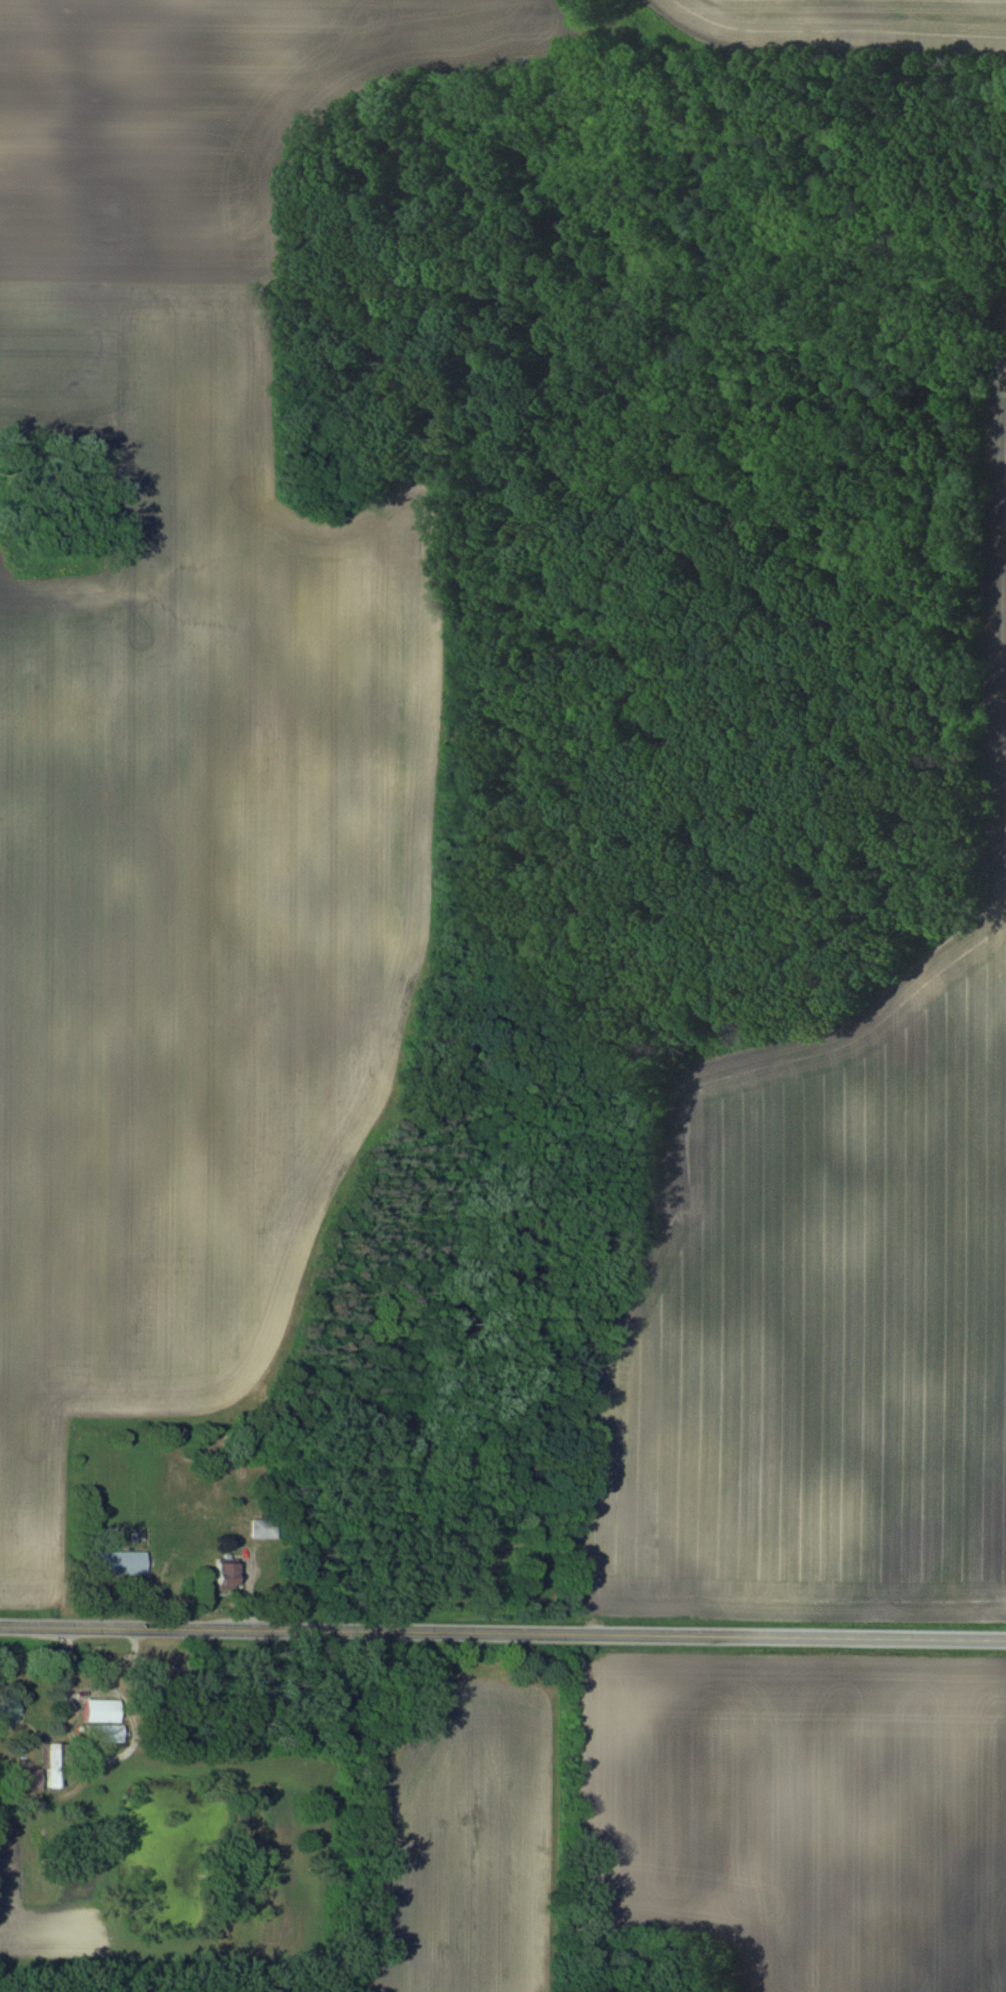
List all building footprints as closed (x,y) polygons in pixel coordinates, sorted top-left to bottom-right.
[(264,1520),(250,1520),(250,1537),(264,1537),(264,1520)] [(103,1574),(147,1574),(147,1552),(103,1552),(103,1574)] [(241,1563),(219,1563),(219,1591),(241,1591),(241,1563)] [(87,1722),(122,1722),(122,1700),(87,1700),(87,1722)] [(87,1742),(126,1742),(126,1725),(87,1725),(87,1742)] [(48,1789),(63,1789),(63,1744),(48,1744),(48,1789)]
